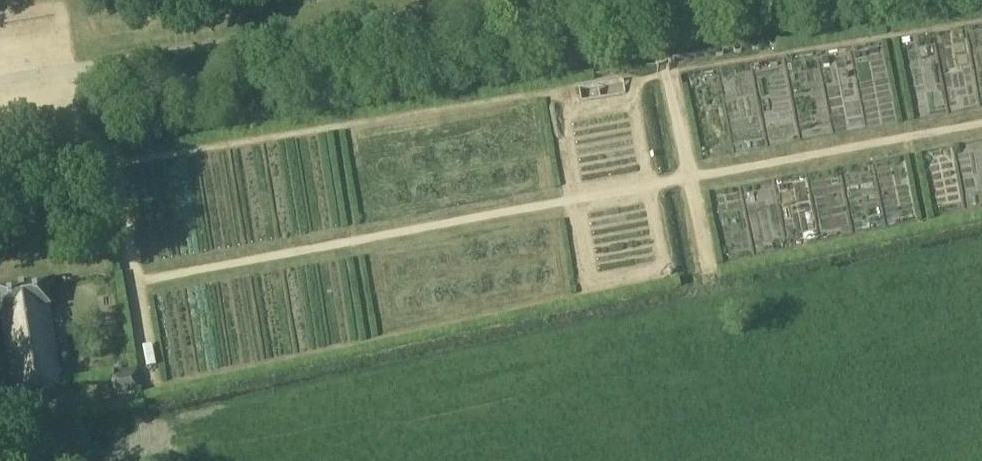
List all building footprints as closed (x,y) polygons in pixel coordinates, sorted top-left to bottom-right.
[(61,387),(49,309),(52,309),(49,284),(0,292),(0,311),(1,317),(4,316),(16,394),(61,387)] [(121,371),(121,375),(112,377),(114,395),(139,391),(136,369),(132,370),(121,371)]
